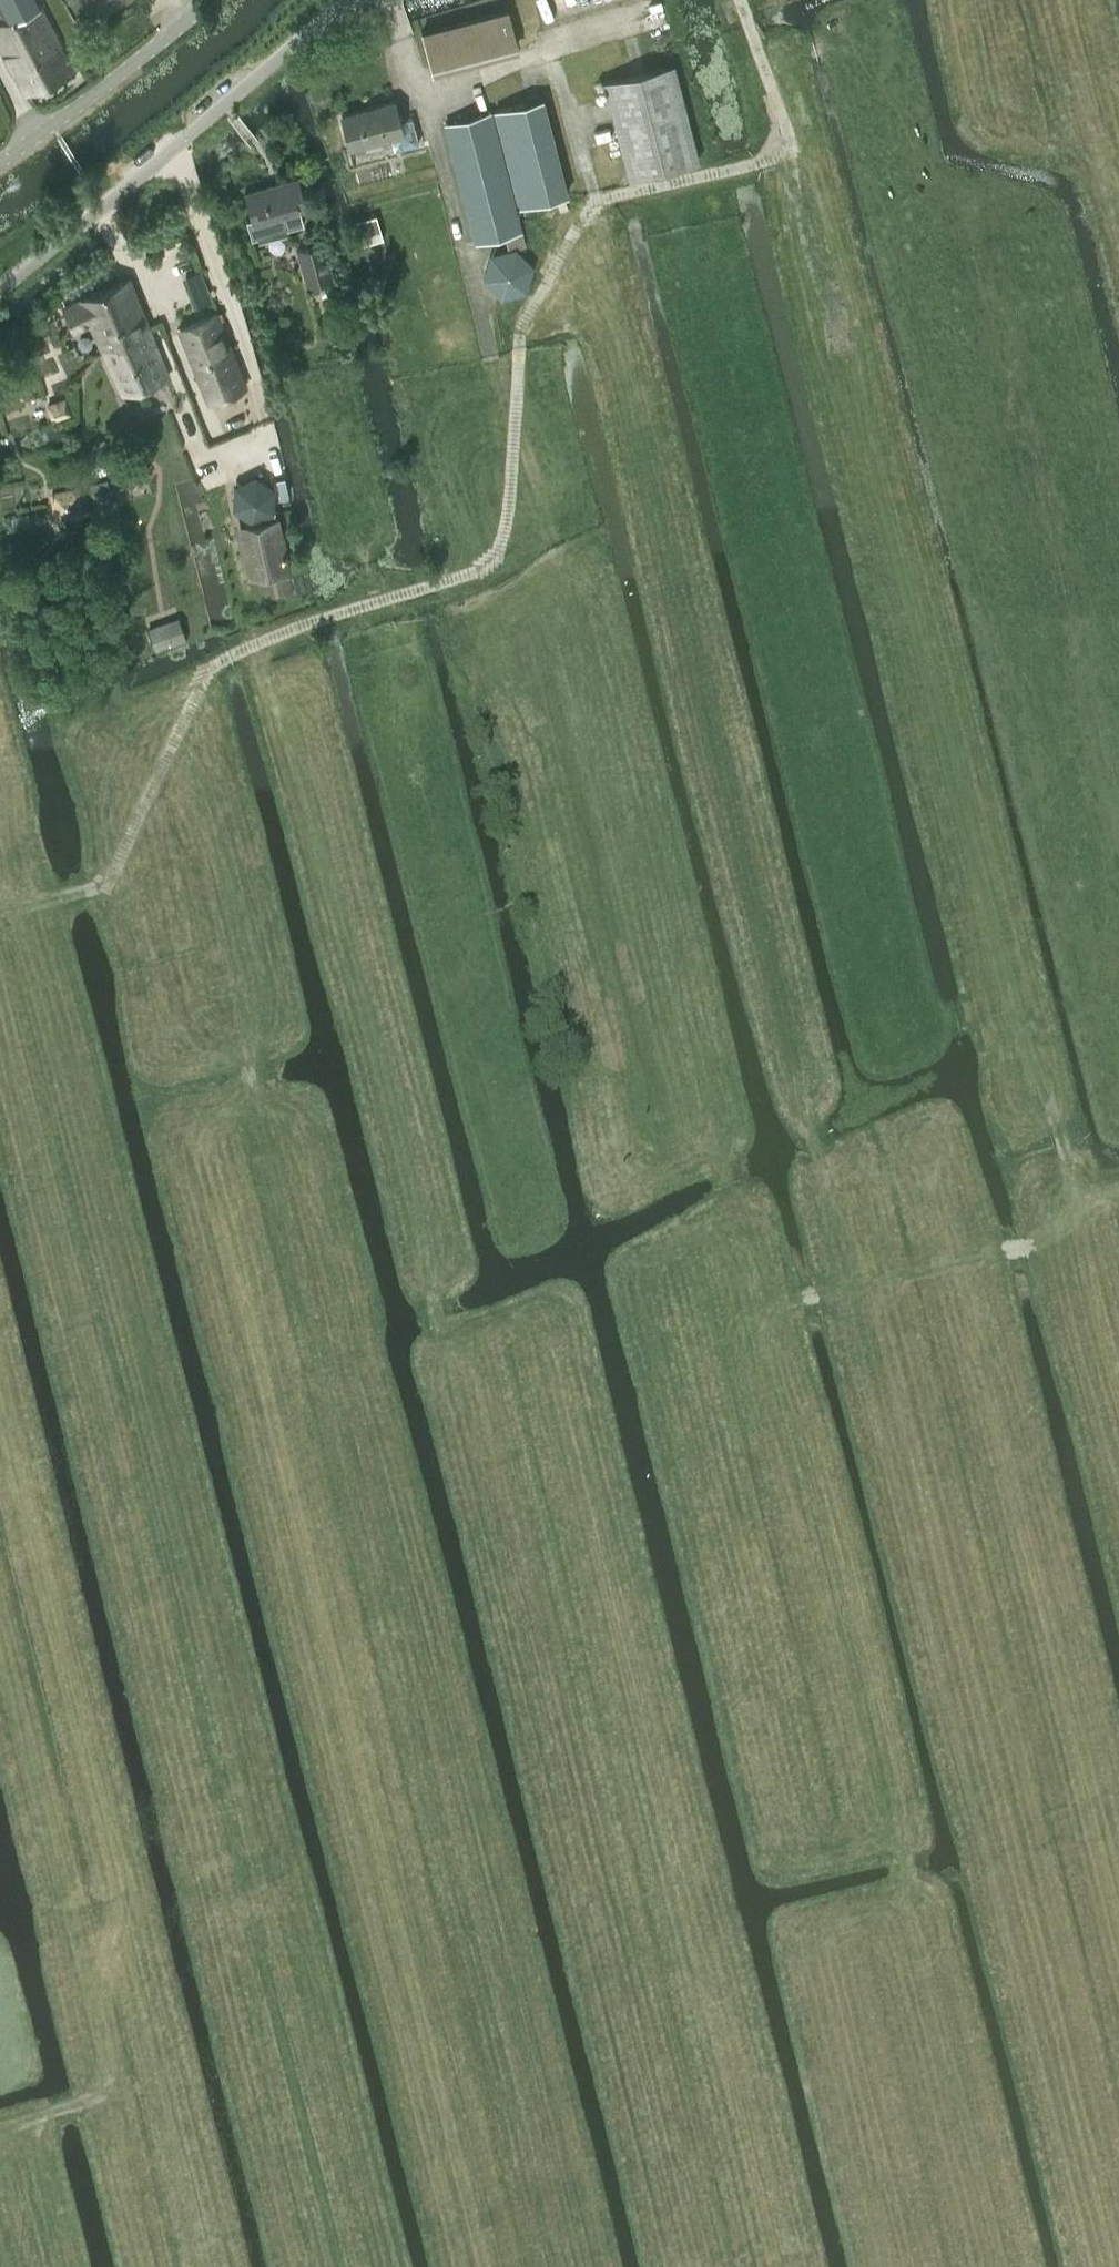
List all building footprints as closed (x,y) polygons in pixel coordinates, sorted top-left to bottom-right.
[(5,17),(0,19),(0,44),(25,94),(72,70),(59,44),(61,44),(38,0),(0,0),(0,7),(5,17)] [(94,15),(120,0),(85,0),(94,15)] [(517,45),(508,10),(422,33),(431,68),(517,45)] [(604,82),(621,154),(626,178),(698,160),(673,64),(604,82)] [(518,206),(566,194),(542,98),(493,111),(518,206)] [(349,147),(391,136),(394,148),(418,142),(412,118),(399,121),(394,100),(340,113),(349,147)] [(475,241),(520,229),(489,112),(444,124),(475,241)] [(257,240),(277,234),(286,232),(285,228),(303,223),(299,209),(304,207),(296,178),(245,192),(252,217),(246,218),(251,237),(256,236),(257,240)] [(362,244),(383,238),(376,214),(356,220),(362,244)] [(333,276),(323,240),(295,247),(305,284),(333,276)] [(501,297),(527,290),(534,264),(516,246),(490,253),(483,278),(501,297)] [(103,348),(149,328),(129,277),(79,297),(80,298),(63,305),(73,328),(90,322),(94,333),(96,332),(103,348)] [(215,312),(179,326),(208,400),(244,385),(215,312)] [(149,328),(103,348),(121,394),(168,374),(149,328)] [(66,400),(48,405),(53,421),(71,415),(66,400)] [(107,446),(90,453),(99,475),(116,468),(107,446)] [(252,520),(274,510),(275,486),(256,474),(235,484),(233,508),(252,520)] [(106,478),(88,482),(95,511),(113,507),(106,478)] [(80,496),(79,486),(49,491),(54,520),(84,515),(83,508),(90,507),(88,495),(80,496)] [(283,517),(240,525),(250,582),(293,575),(283,517)] [(154,650),(187,638),(179,616),(146,627),(154,650)]
